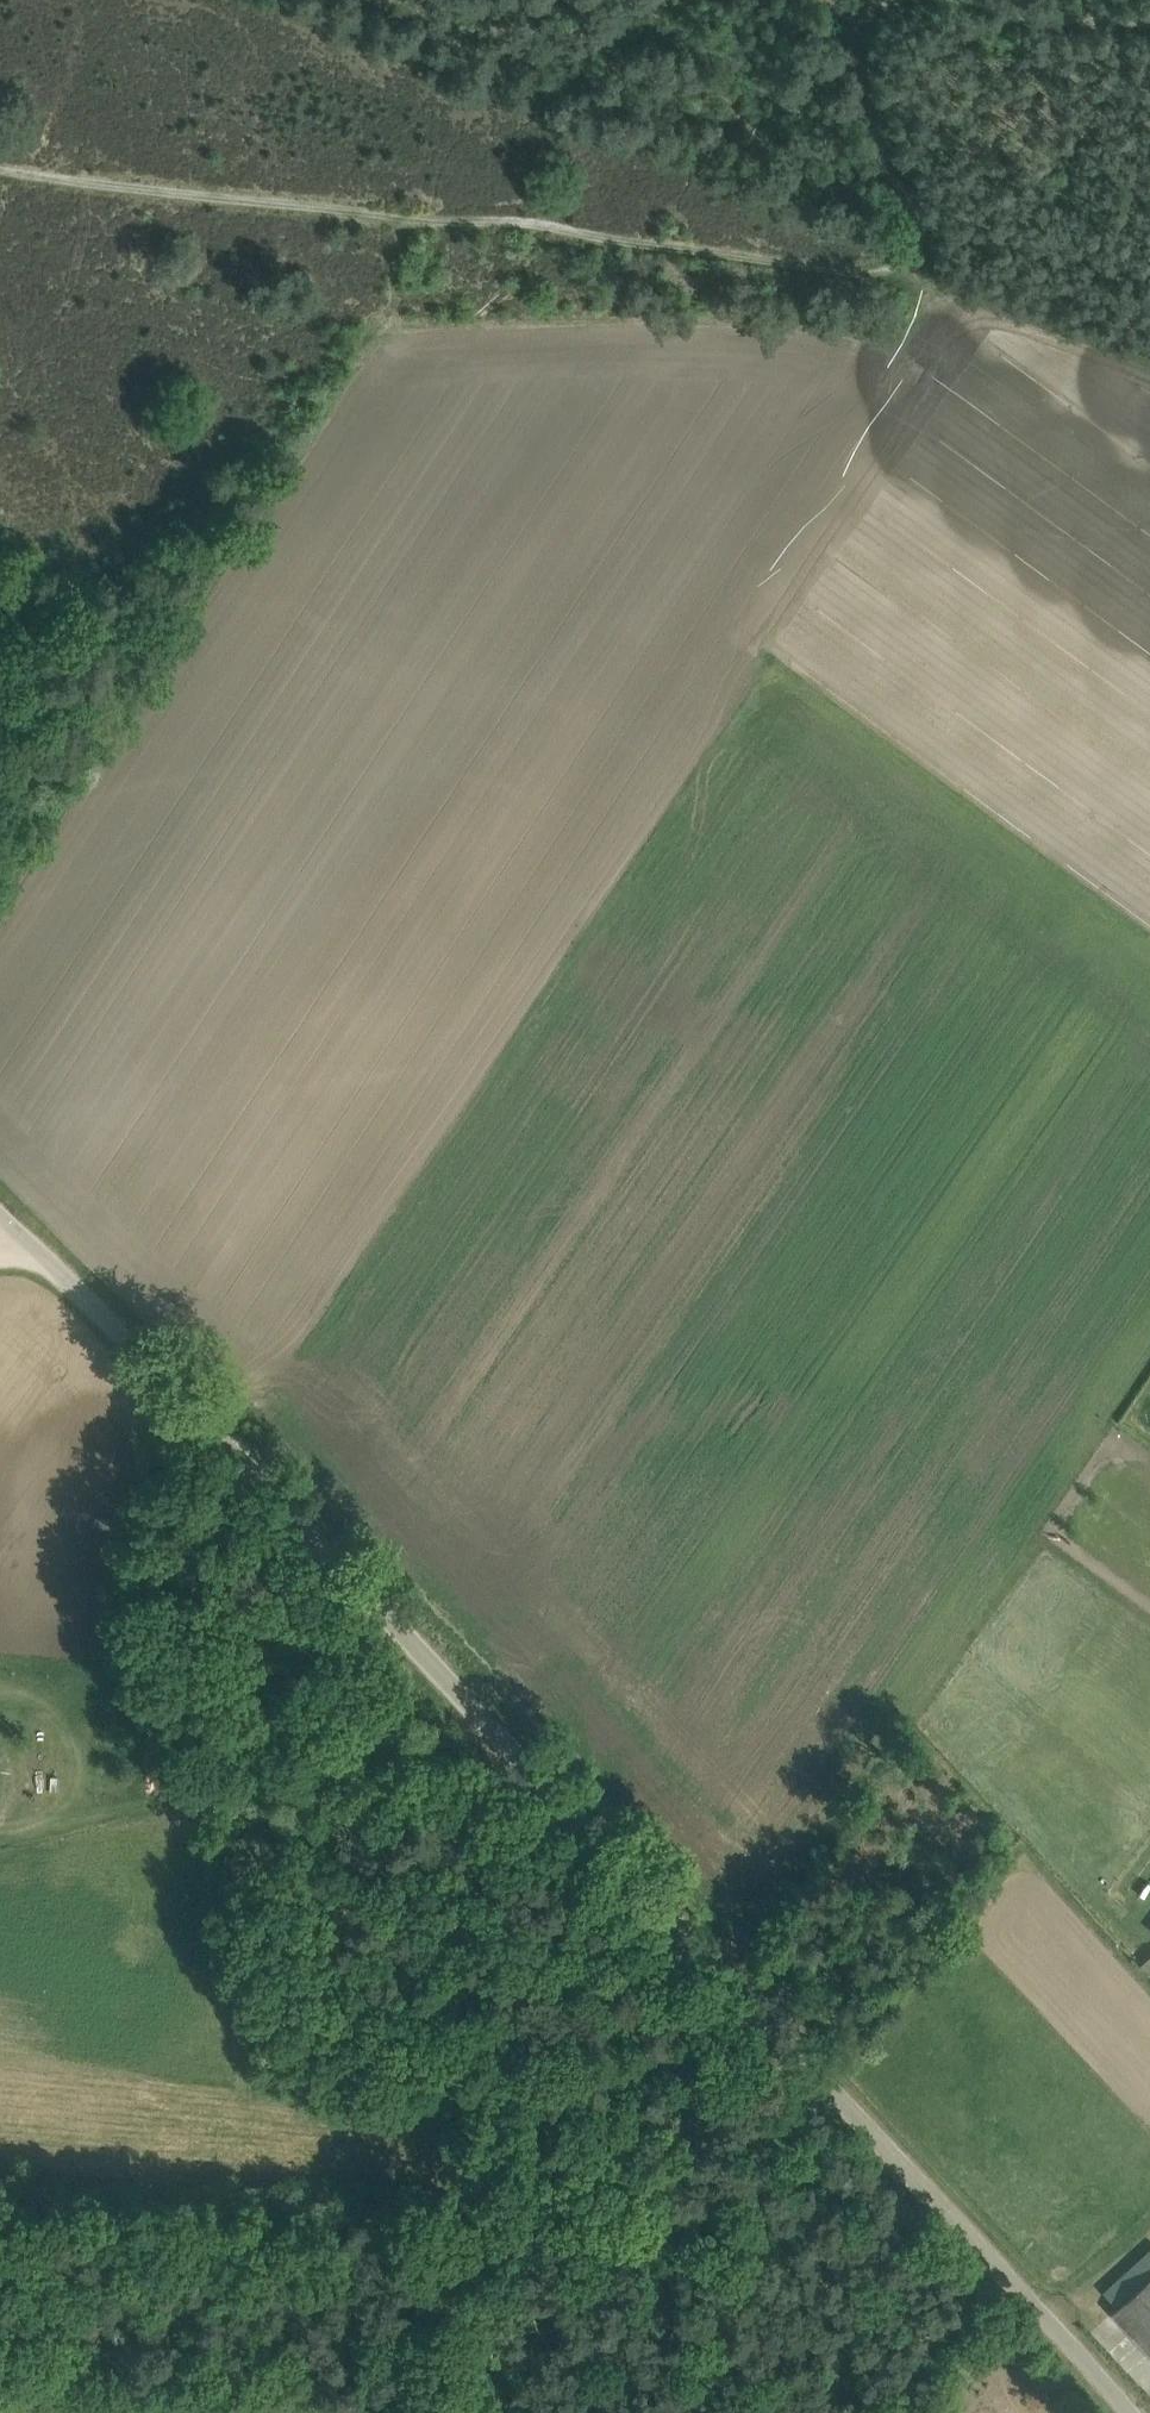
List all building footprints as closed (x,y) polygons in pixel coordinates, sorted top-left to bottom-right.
[(1113,2311),(1149,2352),(1149,2277),(1113,2311)]
